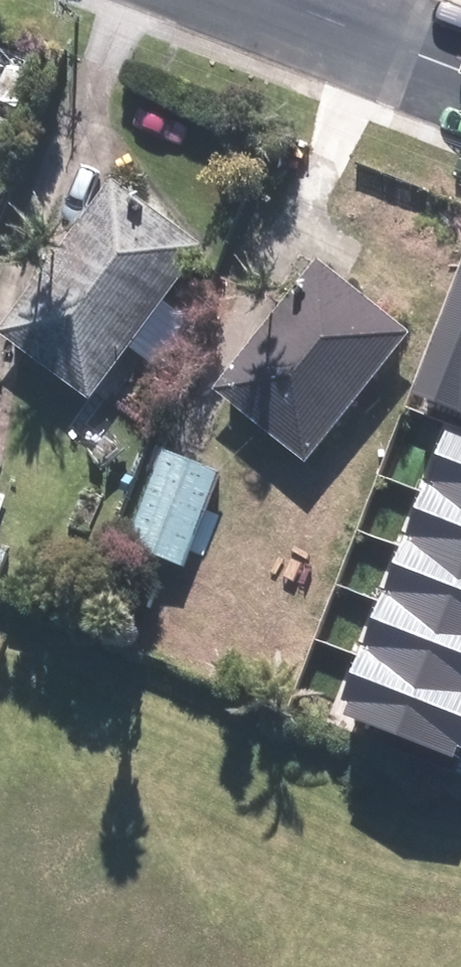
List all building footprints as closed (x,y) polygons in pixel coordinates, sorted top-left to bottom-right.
[(205,250),(117,184),(3,333),(91,399),(205,250)] [(415,339),(327,265),(218,392),(307,467),(415,339)] [(414,395),(460,412),(460,272),(414,395)] [(421,491),(460,506),(460,435),(445,429),(421,491)] [(225,474),(170,453),(132,552),(187,573),(225,474)] [(421,491),(402,543),(460,565),(460,506),(421,491)] [(402,543),(379,600),(460,631),(460,565),(402,543)] [(379,600),(358,654),(460,694),(460,631),(379,600)] [(358,654),(341,698),(347,700),(342,714),(451,754),(455,743),(460,745),(460,694),(358,654)]
